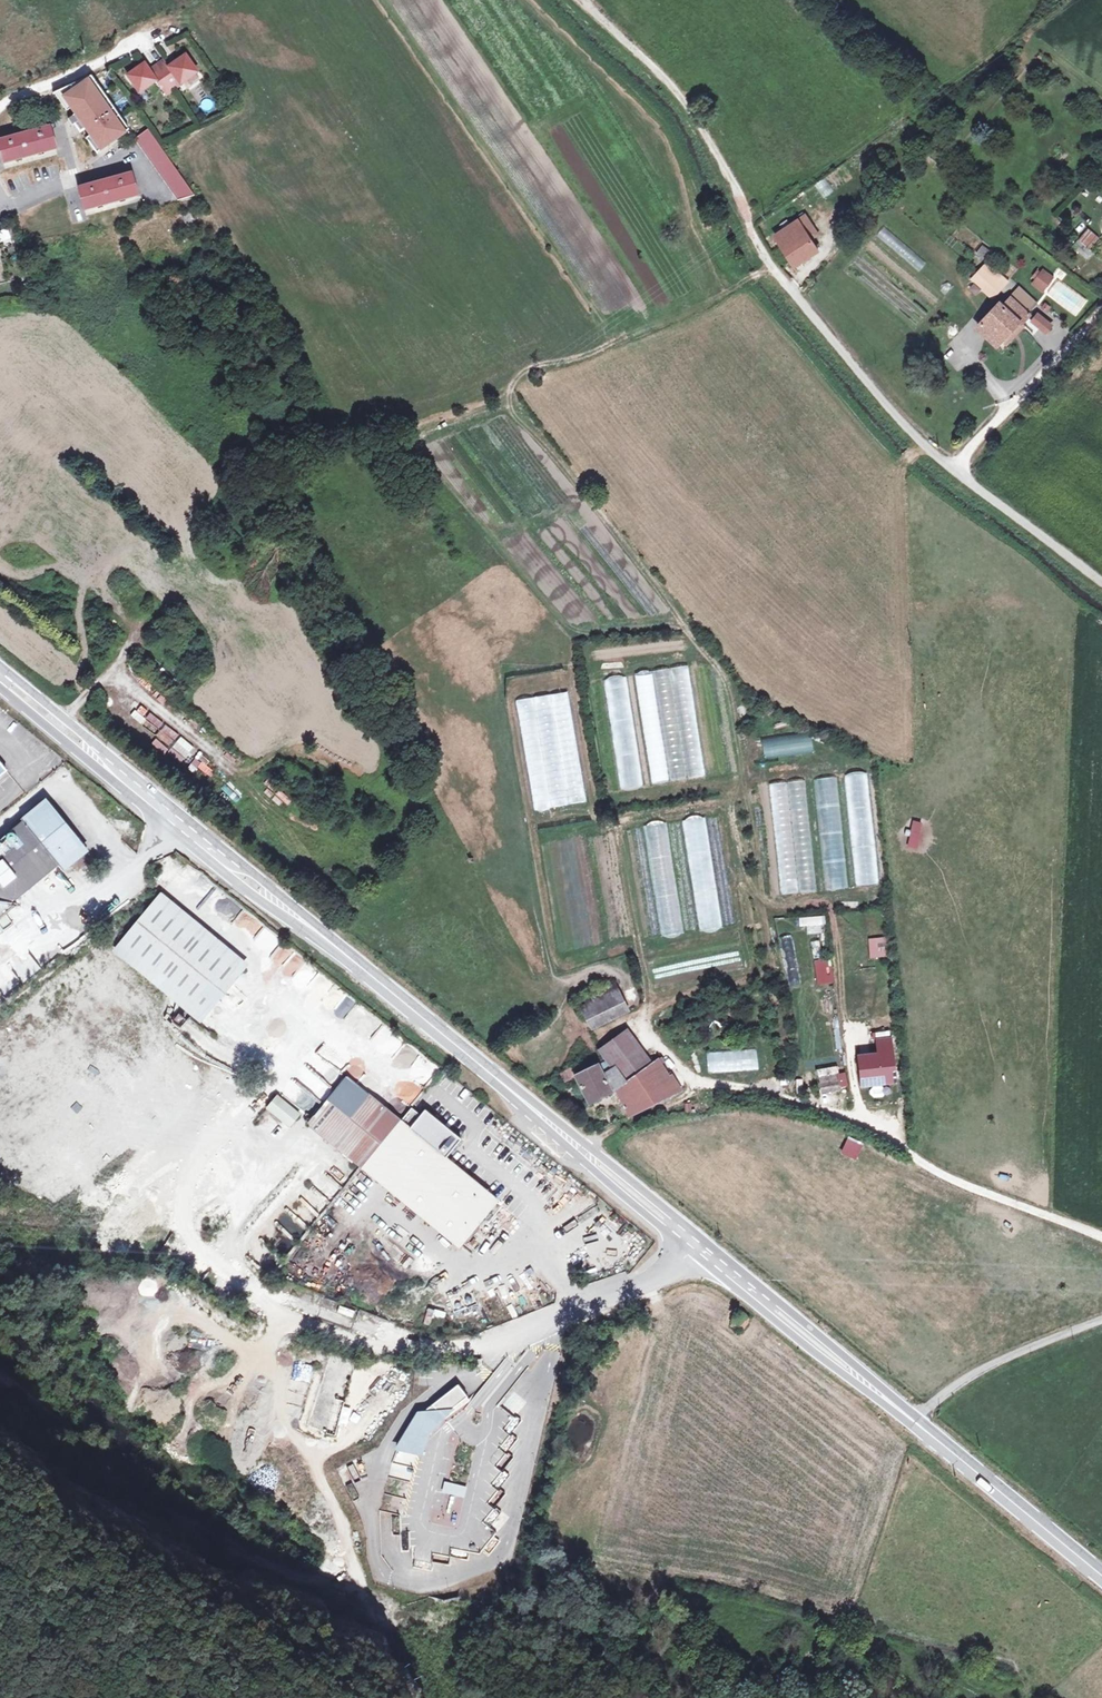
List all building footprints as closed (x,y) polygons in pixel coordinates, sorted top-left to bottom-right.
[(161,73),(170,85),(177,80),(180,85),(197,73),(186,56),(169,67),(165,60),(157,66),(161,73)] [(161,73),(157,66),(149,70),(145,63),(128,75),(139,92),(156,81),(162,90),(170,85),(161,73)] [(90,77),(86,79),(94,91),(98,88),(90,77)] [(86,79),(54,94),(66,111),(70,108),(75,114),(80,120),(74,124),(79,133),(85,129),(90,136),(86,139),(96,153),(124,133),(109,112),(113,109),(98,88),(94,91),(86,79)] [(177,80),(170,85),(173,90),(180,85),(177,80)] [(170,85),(162,90),(165,95),(173,90),(170,85)] [(109,112),(124,133),(128,130),(113,109),(109,112)] [(74,124),(80,120),(75,114),(68,120),(72,126),(74,124)] [(30,156),(56,149),(50,127),(0,141),(0,152),(3,163),(30,156)] [(191,196),(147,129),(134,139),(173,201),(191,196)] [(131,174),(104,182),(78,189),(84,211),(137,196),(131,174)] [(719,224),(715,214),(702,220),(707,229),(719,224)] [(776,238),(795,266),(807,257),(806,256),(816,249),(809,238),(812,237),(813,229),(804,215),(783,230),(783,234),(776,238)] [(1087,228),(1078,240),(1089,248),(1098,237),(1087,228)] [(892,235),(885,243),(917,272),(921,270),(923,267),(924,263),(892,235)] [(1078,241),(1073,247),(1086,258),(1091,252),(1078,241)] [(980,246),(976,254),(983,258),(988,250),(980,246)] [(993,300),(1009,281),(985,261),(969,280),(993,300)] [(1054,281),(1044,274),(1035,286),(1045,293),(1054,281)] [(36,286),(40,284),(37,277),(32,280),(36,286)] [(1020,289),(1011,298),(1028,313),(1036,304),(1020,289)] [(997,346),(1002,341),(1019,322),(1022,324),(1030,315),(1028,313),(1011,298),(1003,307),(1000,304),(978,329),(997,346)] [(1039,312),(1032,322),(1047,335),(1054,326),(1039,312)] [(1019,322),(1002,341),(1006,345),(1023,326),(1022,324),(1019,322)] [(636,672),(648,784),(684,780),(671,668),(636,672)] [(706,779),(690,669),(678,671),(693,780),(706,779)] [(627,675),(606,678),(620,790),(641,787),(627,675)] [(147,722),(160,729),(163,722),(151,715),(147,722)] [(171,746),(179,734),(163,725),(156,737),(171,746)] [(812,754),(811,734),(761,737),(763,757),(812,754)] [(181,759),(195,766),(199,757),(184,751),(181,759)] [(846,773),(854,887),(877,886),(870,772),(846,773)] [(846,889),(837,776),(815,778),(824,890),(846,889)] [(779,895),(815,892),(806,780),(770,783),(779,895)] [(51,812),(44,804),(0,840),(0,914),(59,865),(80,847),(68,832),(71,830),(59,816),(56,818),(51,812)] [(700,932),(722,929),(704,816),(682,819),(700,932)] [(643,824),(661,937),(683,934),(666,821),(643,824)] [(85,853),(80,847),(59,865),(63,870),(85,853)] [(157,899),(119,945),(205,1016),(244,969),(157,899)] [(876,934),(875,918),(866,918),(867,934),(876,934)] [(887,957),(885,936),(867,938),(869,958),(887,957)] [(271,952),(278,963),(292,954),(285,943),(271,952)] [(615,983),(577,1002),(591,1031),(630,1012),(615,983)] [(654,1010),(656,1019),(678,1014),(676,1005),(654,1010)] [(242,1030),(248,1052),(256,1050),(250,1028),(242,1030)] [(601,1050),(614,1069),(616,1068),(626,1082),(649,1065),(625,1032),(601,1050)] [(889,1039),(877,1041),(878,1054),(891,1052),(889,1039)] [(497,1199),(446,1157),(460,1139),(431,1115),(427,1120),(418,1113),(408,1126),(370,1095),(380,1082),(356,1064),(346,1076),(314,1049),(300,1066),(267,1041),(245,1066),(462,1243),(497,1199)] [(706,1052),(707,1073),(758,1070),(757,1049),(706,1052)] [(878,1054),(859,1056),(862,1083),(894,1080),(891,1052),(878,1054)] [(652,1069),(661,1064),(658,1058),(649,1065),(626,1082),(616,1068),(614,1069),(604,1076),(599,1066),(576,1078),(589,1103),(616,1089),(629,1115),(680,1091),(672,1077),(670,1078),(660,1084),(652,1069)] [(670,1078),(661,1064),(652,1069),(660,1084),(670,1078)] [(559,1073),(564,1082),(571,1079),(566,1069),(559,1073)] [(838,1081),(825,1083),(826,1091),(839,1089),(838,1081)] [(290,1128),(301,1113),(276,1094),(265,1109),(290,1128)] [(195,1190),(209,1187),(206,1174),(192,1177),(195,1190)] [(580,1255),(573,1263),(583,1271),(590,1263),(580,1255)] [(743,1333),(748,1321),(736,1314),(730,1326),(743,1333)] [(406,1411),(383,1511),(383,1509),(380,1520),(381,1530),(390,1524),(390,1535),(399,1537),(400,1553),(409,1552),(408,1541),(410,1533),(401,1531),(401,1523),(417,1455),(425,1455),(431,1429),(472,1404),(460,1385),(419,1410),(406,1411)] [(498,1407),(512,1417),(502,1430),(509,1435),(498,1449),(505,1453),(494,1467),(500,1472),(490,1485),(496,1490),(486,1504),(492,1508),(482,1523),(496,1534),(509,1517),(496,1507),(506,1494),(500,1489),(511,1475),(504,1470),(515,1456),(509,1452),(519,1438),(513,1433),(523,1420),(516,1415),(527,1401),(511,1390),(498,1407)] [(335,1436),(344,1404),(334,1401),(325,1433),(335,1436)] [(456,1529),(467,1486),(446,1481),(438,1509),(432,1507),(428,1522),(456,1529)] [(490,1557),(500,1539),(491,1534),(481,1552),(490,1557)]
